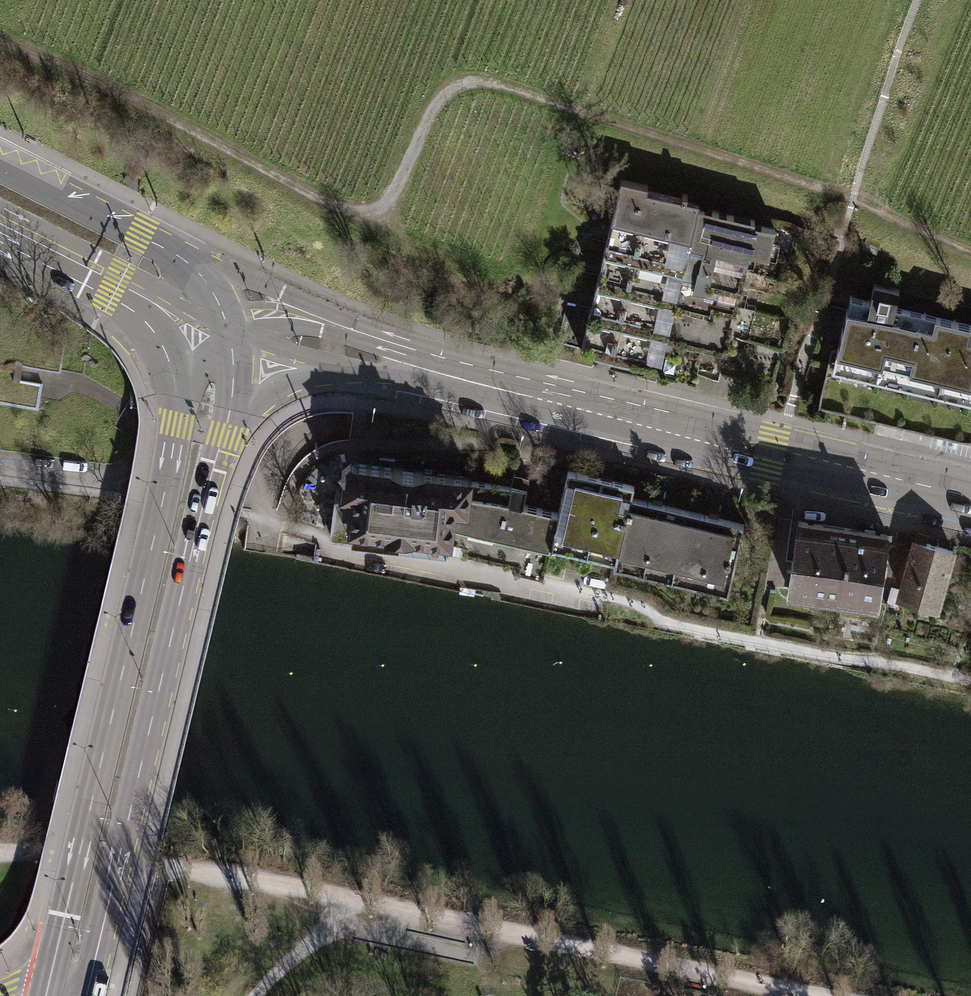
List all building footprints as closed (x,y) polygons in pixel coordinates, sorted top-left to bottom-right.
[(579,350),(659,369),(698,206),(699,201),(686,198),(687,193),(682,192),(681,197),(647,189),(647,185),(620,179),(579,350)] [(753,219),(698,206),(659,369),(693,377),(701,343),(725,349),(748,251),(767,255),(774,228),(752,223),(753,219)] [(833,371),(937,394),(953,319),(894,306),(898,288),(874,282),(870,298),(850,294),(837,349),(833,371)] [(970,402),(970,323),(953,319),(937,394),(970,402)] [(0,329),(0,404),(37,410),(41,384),(19,381),(21,372),(22,365),(60,371),(65,340),(0,329)] [(837,349),(829,347),(816,405),(932,431),(970,439),(970,402),(937,394),(833,371),(837,349)] [(932,431),(929,443),(970,453),(970,439),(932,431)] [(330,536),(445,552),(453,504),(465,504),(467,479),(355,463),(341,472),(341,485),(336,487),(330,536)] [(550,542),(615,557),(629,496),(632,485),(567,470),(557,510),(550,542)] [(510,485),(467,479),(465,504),(453,504),(445,552),(465,554),(467,539),(492,545),(490,553),(519,559),(520,554),(545,560),(550,542),(557,510),(522,502),(529,476),(513,472),(510,485)] [(614,562),(670,575),(686,510),(629,496),(615,557),(614,562)] [(743,523),(686,510),(670,575),(727,589),(743,523)] [(787,587),(836,595),(847,528),(798,520),(787,587)] [(886,534),(847,528),(836,595),(875,602),(886,534)] [(916,540),(900,590),(935,601),(951,551),(916,540)]
